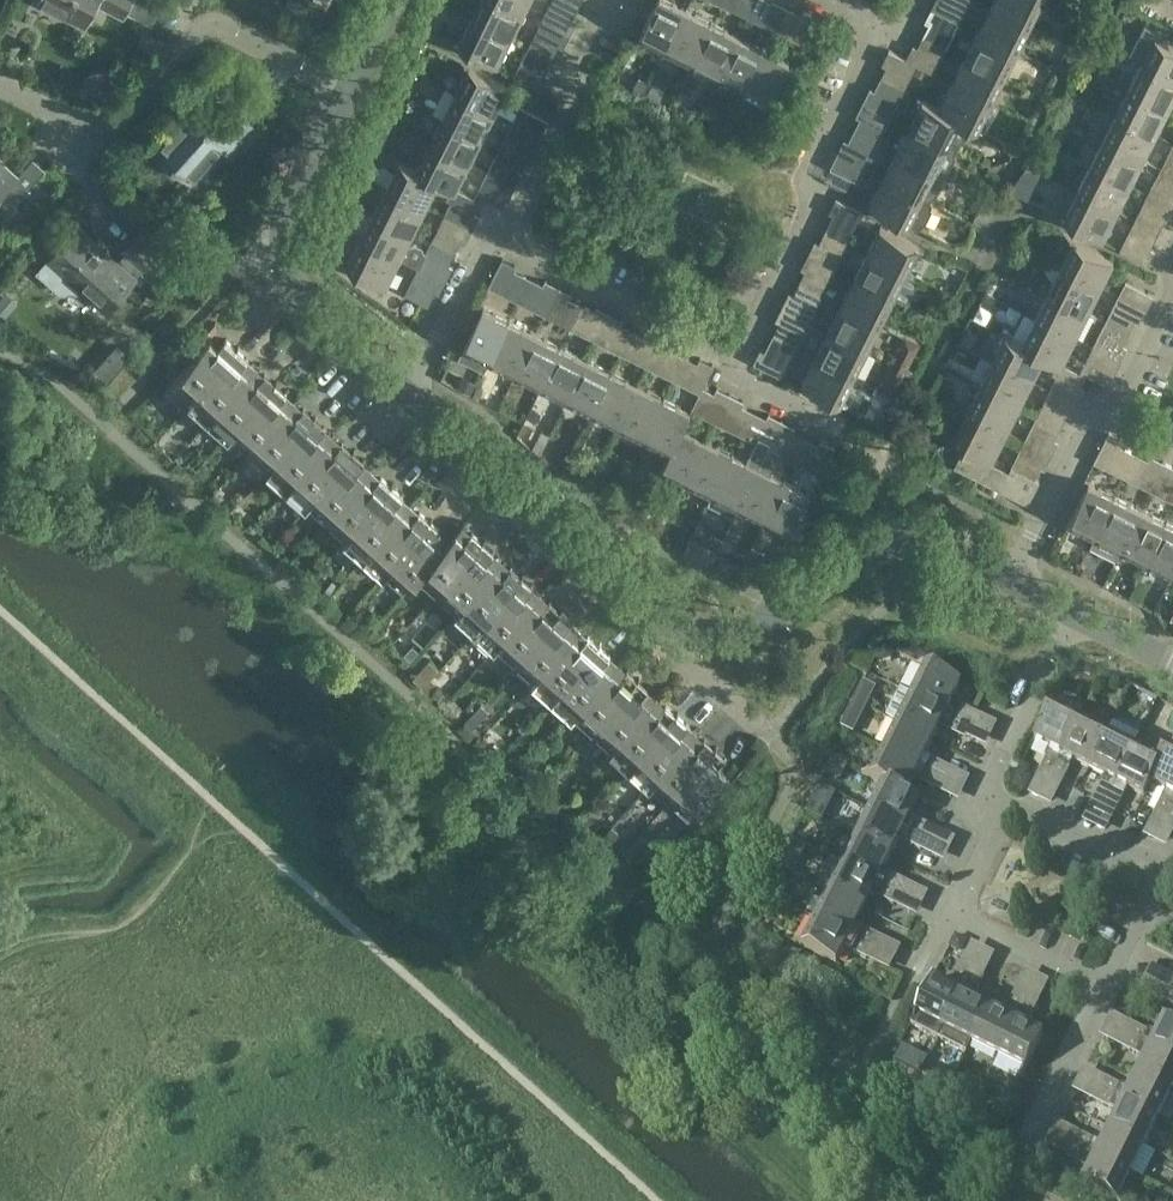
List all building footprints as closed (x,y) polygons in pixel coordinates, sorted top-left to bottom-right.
[(38,0),(86,25),(98,3),(125,16),(126,13),(133,0),(38,0)] [(145,0),(133,0),(126,13),(151,26),(160,8),(145,0)] [(306,4),(298,0),(288,0),(284,8),(300,16),(306,4)] [(508,0),(481,0),(473,15),(512,34),(525,8),(508,0)] [(525,8),(529,0),(508,0),(525,8)] [(581,0),(551,0),(549,4),(574,16),(581,0)] [(671,0),(657,0),(641,33),(667,46),(687,8),(671,0)] [(733,8),(737,0),(717,0),(733,8)] [(755,0),(737,0),(733,8),(747,15),(755,0)] [(747,15),(761,22),(772,0),(755,0),(747,15)] [(789,37),(801,12),(777,0),(772,0),(761,22),(789,37)] [(931,6),(960,20),(967,6),(954,0),(935,0),(931,6)] [(992,4),(1030,24),(1042,0),(994,0),(992,4)] [(543,17),(571,32),(578,18),(574,16),(549,4),(543,17)] [(1030,24),(992,4),(979,30),(1017,49),(1030,24)] [(960,20),(931,6),(925,20),(929,22),(953,34),(960,20)] [(712,20),(687,8),(667,46),(693,59),(712,20)] [(803,44),(818,16),(803,8),(801,12),(789,37),(803,44)] [(512,34),(473,15),(460,41),(499,61),(512,34)] [(559,43),(564,46),(571,32),(543,17),(536,32),(559,43)] [(738,33),(712,20),(693,59),(719,72),(738,33)] [(917,46),(941,58),(953,34),(929,22),(917,46)] [(1160,37),(1163,32),(1145,24),(1130,55),(1143,61),(1172,76),(1172,43),(1160,37)] [(1017,49),(979,30),(966,56),(1004,75),(1017,49)] [(545,72),(559,43),(536,32),(521,60),(545,72)] [(764,46),(738,33),(719,72),(744,85),(764,46)] [(917,46),(913,44),(905,58),(916,64),(934,73),(941,58),(917,46)] [(790,59),(764,46),(744,85),(771,98),(790,59)] [(916,64),(905,58),(888,50),(881,65),(885,67),(909,78),(916,64)] [(1004,75),(966,56),(953,82),(991,101),(1004,75)] [(542,89),(549,74),(545,72),(521,60),(514,75),(542,89)] [(1143,61),(1130,87),(1169,106),(1172,97),(1172,76),(1143,61)] [(509,83),(470,63),(457,90),(496,109),(509,83)] [(923,78),(927,71),(917,66),(914,73),(923,78)] [(875,89),(898,101),(909,78),(885,67),(875,89)] [(643,96),(650,82),(638,76),(631,91),(643,96)] [(991,101),(953,82),(941,106),(924,98),(923,99),(978,126),(991,101)] [(664,90),(652,84),(646,96),(659,102),(664,90)] [(863,100),(891,114),(898,101),(875,89),(870,87),(863,100)] [(1169,106),(1130,87),(1117,113),(1156,132),(1169,106)] [(496,109),(457,90),(444,116),(483,135),(496,109)] [(923,99),(919,97),(912,110),(916,112),(910,124),(957,148),(963,137),(966,136),(972,124),(978,127),(978,126),(923,99)] [(863,100),(856,114),(860,116),(884,128),(891,114),(863,100)] [(232,155),(258,126),(235,106),(215,127),(191,105),(155,145),(195,181),(224,148),(232,155)] [(513,118),(542,133),(548,119),(520,105),(513,118)] [(516,112),(510,108),(506,116),(512,119),(516,112)] [(694,113),(685,108),(678,119),(688,124),(694,113)] [(1156,132),(1117,113),(1104,138),(1143,157),(1156,132)] [(483,135),(444,116),(431,141),(470,161),(483,135)] [(848,140),(872,152),(884,128),(860,116),(848,140)] [(530,144),(535,147),(542,133),(513,118),(506,132),(530,144)] [(957,148),(910,124),(897,150),(944,174),(946,170),(949,168),(956,155),(955,152),(957,148)] [(530,144),(506,132),(494,157),(518,169),(530,144)] [(377,149),(383,137),(373,133),(367,145),(377,149)] [(1010,134),(1006,142),(1015,146),(1019,139),(1010,134)] [(837,152),(865,166),(872,152),(848,140),(844,138),(837,152)] [(1143,157),(1104,138),(1092,164),(1130,183),(1143,157)] [(470,161),(431,141),(419,165),(402,156),(401,158),(440,178),(457,186),(470,161)] [(944,174),(897,150),(884,176),(931,199),(933,195),(936,194),(943,181),(943,178),(944,174)] [(837,152),(830,166),(858,180),(865,166),(837,152)] [(1172,188),(1172,158),(1167,155),(1155,179),(1172,188)] [(15,221),(24,211),(16,204),(30,188),(17,176),(19,173),(0,156),(0,208),(15,221)] [(487,170),(515,184),(522,171),(518,169),(494,157),(487,170)] [(440,178),(401,158),(388,184),(427,204),(440,178)] [(1130,183),(1092,164),(1079,190),(1117,209),(1130,183)] [(1036,185),(1042,174),(1031,169),(1026,181),(1036,185)] [(487,187),(493,190),(509,198),(515,184),(487,170),(480,184),(487,187)] [(933,200),(931,199),(884,176),(871,203),(920,227),(923,222),(926,221),(932,208),(931,205),(933,200)] [(1172,205),(1172,188),(1155,179),(1148,192),(1172,205)] [(427,204),(388,184),(375,210),(414,229),(427,204)] [(475,212),(487,187),(480,184),(473,197),(453,187),(446,199),(450,201),(451,200),(475,212)] [(1117,209),(1079,190),(1065,216),(1104,235),(1117,209)] [(1170,221),(1172,214),(1172,205),(1148,192),(1141,207),(1165,218),(1170,221)] [(857,225),(864,211),(836,197),(828,212),(833,214),(857,225)] [(445,213),(473,227),(480,214),(475,212),(451,200),(450,201),(445,213)] [(1127,235),(1150,247),(1165,218),(1141,207),(1127,235)] [(414,229),(375,210),(362,235),(401,255),(414,229)] [(461,239),(466,241),(473,227),(445,213),(438,227),(461,239)] [(818,242),(843,254),(857,225),(833,214),(818,242)] [(80,225),(51,258),(39,270),(63,291),(81,290),(84,287),(109,310),(138,277),(136,276),(143,268),(145,269),(170,242),(147,221),(122,249),(125,252),(118,260),(80,225)] [(906,271),(919,245),(881,226),(867,252),(906,271)] [(461,239),(438,227),(425,251),(449,263),(461,239)] [(401,255),(362,235),(349,262),(388,281),(401,255)] [(1127,235),(1120,249),(1119,250),(1148,264),(1155,249),(1150,247),(1127,235)] [(807,254),(835,268),(843,254),(818,242),(814,239),(807,254)] [(1114,258),(1076,239),(1062,266),(1101,285),(1114,258)] [(419,264),(447,278),(454,265),(449,263),(425,251),(419,264)] [(893,297),(904,302),(917,277),(906,271),(867,252),(855,277),(893,297)] [(807,254),(801,267),(805,269),(829,281),(835,268),(807,254)] [(514,269),(517,265),(502,257),(488,286),(502,293),(514,269)] [(435,291),(440,293),(447,278),(419,264),(412,279),(435,291)] [(1101,285),(1062,266),(1049,291),(1088,311),(1101,285)] [(502,293),(531,307),(543,284),(514,269),(502,293)] [(793,293),(817,305),(829,281),(805,269),(793,293)] [(893,297),(855,277),(842,303),(880,322),(893,297)] [(435,291),(412,279),(404,294),(428,306),(435,291)] [(545,314),(559,286),(545,279),(543,284),(531,307),(545,314)] [(1118,294),(1147,308),(1153,294),(1125,280),(1118,294)] [(992,294),(996,286),(991,284),(987,292),(992,294)] [(570,298),(572,293),(559,286),(545,314),(558,321),(570,298)] [(782,305),(810,319),(817,305),(793,293),(789,291),(782,305)] [(1088,311),(1049,291),(1037,317),(1075,336),(1088,311)] [(18,304),(6,293),(0,300),(0,320),(2,321),(18,304)] [(953,304),(955,298),(947,294),(944,299),(953,304)] [(1135,320),(1140,322),(1147,308),(1118,294),(1111,308),(1135,320)] [(558,321),(582,333),(594,309),(570,298),(558,321)] [(880,322),(842,303),(829,328),(867,348),(880,322)] [(597,340),(611,312),(596,305),(594,309),(582,333),(597,340)] [(782,305),(775,319),(780,321),(803,333),(810,319),(782,305)] [(459,357),(485,370),(491,359),(511,320),(484,307),(459,357)] [(1111,308),(1099,332),(1123,344),(1135,320),(1111,308)] [(621,323),(624,319),(611,312),(597,340),(610,347),(621,323)] [(1075,336),(1037,317),(1024,342),(1007,333),(1006,334),(1062,362),(1075,336)] [(536,333),(511,320),(491,359),(517,372),(536,333)] [(765,350),(789,361),(803,333),(780,321),(765,350)] [(610,347),(634,359),(646,335),(621,323),(610,347)] [(867,348),(829,328),(816,354),(854,373),(867,348)] [(970,347),(977,334),(966,328),(960,342),(970,347)] [(175,379),(195,397),(238,349),(218,331),(175,379)] [(648,366),(662,338),(648,331),(646,335),(634,359),(648,366)] [(1121,359),(1128,346),(1123,344),(1099,332),(1093,345),(1121,359)] [(562,345),(536,333),(517,372),(543,385),(562,345)] [(1062,362),(1006,334),(993,360),(1032,379),(1044,354),(1058,361),(1062,363),(1062,362)] [(905,336),(880,387),(894,394),(920,343),(905,336)] [(673,350),(675,344),(662,338),(648,366),(661,373),(673,350)] [(112,374),(131,350),(118,339),(98,363),(112,374)] [(588,358),(562,345),(543,385),(568,397),(588,358)] [(1121,359),(1093,345),(1085,359),(1092,363),(1114,373),(1121,359)] [(753,362),(781,376),(789,361),(765,350),(760,347),(753,362)] [(238,349),(195,397),(215,414),(258,366),(238,349)] [(661,373),(685,385),(697,361),(673,350),(661,373)] [(854,373),(816,354),(802,380),(841,400),(854,373)] [(702,388),(705,381),(714,364),(699,357),(697,361),(685,385),(700,392),(702,388)] [(614,371),(588,358),(568,397),(594,410),(614,371)] [(1056,374),(1081,387),(1092,363),(1085,359),(1080,371),(1062,363),(1058,361),(1053,373),(1056,374)] [(1032,379),(993,360),(980,385),(1019,405),(1032,379)] [(258,366),(215,414),(234,431),(277,383),(258,366)] [(639,384),(614,371),(594,410),(620,423),(639,384)] [(453,383),(456,375),(449,372),(445,379),(453,383)] [(1050,388),(1078,402),(1085,389),(1081,387),(1056,374),(1050,388)] [(471,395),(476,383),(463,377),(457,389),(471,395)] [(277,383),(234,431),(253,449),(296,400),(277,383)] [(665,396),(639,384),(620,423),(645,436),(665,396)] [(1019,405),(980,385),(968,411),(1006,430),(1019,405)] [(483,391),(476,387),(471,396),(479,399),(483,391)] [(716,422),(731,394),(717,387),(713,393),(702,415),(716,422)] [(713,393),(702,388),(700,392),(692,410),(690,414),(700,419),(702,415),(713,393)] [(1066,414),(1071,416),(1078,402),(1050,388),(1043,402),(1066,414)] [(742,405),(744,400),(731,394),(716,422),(730,429),(742,405)] [(691,409),(665,396),(645,436),(671,448),(662,466),(663,466),(691,409)] [(485,402),(497,408),(501,400),(497,398),(495,402),(487,398),(485,402)] [(296,400),(253,449),(273,466),(316,417),(296,400)] [(1043,402),(1031,426),(1055,438),(1066,414),(1043,402)] [(730,429),(754,441),(766,417),(742,405),(730,429)] [(692,410),(691,409),(663,466),(688,479),(707,440),(683,428),(690,414),(692,410)] [(1006,430),(968,411),(954,438),(966,444),(956,465),(1028,501),(1040,479),(1036,477),(1013,465),(1009,472),(989,461),(992,457),(993,457),(1006,430)] [(768,447),(782,419),(768,412),(766,417),(754,441),(768,447)] [(316,417),(273,466),(292,483),(335,435),(316,417)] [(793,432),(796,426),(782,419),(768,447),(781,454),(793,432)] [(1024,439),(1052,453),(1059,440),(1055,438),(1031,426),(1024,439)] [(540,456),(550,434),(541,430),(532,449),(540,456)] [(781,454),(806,467),(817,444),(793,432),(781,454)] [(1108,433),(1094,461),(1109,469),(1120,445),(1123,440),(1108,433)] [(335,435),(292,483),(311,500),(354,452),(335,435)] [(806,467),(820,474),(835,446),(820,438),(817,444),(806,467)] [(1042,466),(1045,467),(1052,453),(1024,439),(1017,453),(1042,466)] [(733,453),(707,440),(688,479),(714,491),(733,453)] [(1120,445),(1109,469),(1137,482),(1148,459),(1120,445)] [(354,452),(311,500),(331,517),(374,469),(354,452)] [(759,465),(733,453),(714,491),(740,504),(759,465)] [(1042,466),(1017,453),(1011,464),(1013,465),(1036,477),(1042,466)] [(1166,462),(1150,454),(1148,459),(1137,482),(1152,489),(1166,462)] [(1152,489),(1165,496),(1172,480),(1172,466),(1166,462),(1152,489)] [(785,478),(759,465),(740,504),(765,517),(785,478)] [(374,469),(331,517),(350,535),(393,486),(374,469)] [(811,491),(785,478),(765,517),(792,530),(811,491)] [(1165,496),(1172,500),(1172,480),(1165,496)] [(1090,482),(1070,521),(1097,534),(1116,495),(1090,482)] [(393,486),(350,535),(369,552),(412,503),(393,486)] [(1142,508),(1116,495),(1097,534),(1123,547),(1142,508)] [(412,503),(369,552),(389,569),(432,521),(412,503)] [(1168,521),(1142,508),(1123,547),(1148,560),(1168,521)] [(432,521),(389,569),(408,586),(421,572),(451,538),(432,521)] [(1168,521),(1148,560),(1172,572),(1172,524),(1168,521)] [(451,538),(421,572),(440,589),(483,541),(464,524),(451,538)] [(483,541),(440,589),(459,606),(503,558),(483,541)] [(734,578),(740,565),(716,554),(710,567),(734,578)] [(503,558),(459,606),(479,624),(522,575),(503,558)] [(522,575),(479,624),(498,641),(541,592),(522,575)] [(541,592),(498,641),(517,658),(561,609),(541,592)] [(1167,604),(1159,600),(1156,607),(1164,611),(1167,604)] [(561,609),(517,658),(537,675),(580,627),(561,609)] [(580,627),(537,675),(556,693),(599,644),(580,627)] [(403,654),(414,641),(404,632),(392,645),(403,654)] [(599,644),(556,693),(575,710),(619,661),(599,644)] [(896,653),(883,646),(875,659),(882,663),(891,661),(896,653)] [(422,687),(438,669),(428,661),(412,679),(422,687)] [(619,661),(575,710),(595,727),(638,678),(619,661)] [(957,685),(922,668),(908,696),(964,723),(970,711),(950,701),(957,685)] [(638,678),(595,727),(614,744),(657,695),(638,678)] [(876,689),(863,683),(840,728),(853,734),(876,689)] [(1134,706),(1141,693),(1132,688),(1125,701),(1134,706)] [(964,723),(908,696),(899,691),(886,718),(895,723),(930,740),(938,724),(959,734),(964,723)] [(657,695),(614,744),(633,761),(677,713),(657,695)] [(469,714),(477,706),(471,700),(464,708),(469,714)] [(463,722),(473,732),(491,714),(480,704),(463,722)] [(1081,720),(1053,706),(1035,741),(1050,748),(1039,769),(1052,776),(1081,720)] [(997,725),(970,711),(964,723),(959,734),(985,748),(997,725)] [(677,713),(633,761),(653,779),(696,730),(677,713)] [(1108,733),(1081,720),(1052,776),(1062,781),(1072,760),(1090,769),(1108,733)] [(930,740),(895,723),(882,750),(938,777),(943,766),(922,756),(930,740)] [(696,730),(653,779),(672,796),(715,747),(696,730)] [(1135,747),(1108,733),(1090,769),(1105,776),(1094,797),(1107,803),(1135,747)] [(492,750),(499,756),(504,750),(498,744),(492,750)] [(715,747),(672,796),(692,814),(715,788),(720,793),(733,779),(727,774),(735,765),(715,747)] [(1161,760),(1135,747),(1107,803),(1117,808),(1127,788),(1143,796),(1150,783),(1169,748),(1168,747),(1161,760)] [(1169,748),(1150,783),(1166,791),(1155,811),(1167,817),(1172,806),(1172,750),(1169,748)] [(938,777),(882,750),(868,777),(881,783),(903,794),(911,778),(932,788),(938,777)] [(515,756),(509,763),(519,771),(525,765),(515,756)] [(840,782),(847,768),(832,760),(822,778),(829,781),(831,778),(840,782)] [(968,779),(943,766),(938,777),(932,788),(958,801),(968,779)] [(1049,807),(1062,781),(1052,776),(1039,769),(1026,796),(1049,807)] [(1032,779),(1019,772),(1012,785),(1025,792),(1032,779)] [(916,801),(903,794),(881,783),(868,810),(924,838),(930,826),(909,815),(916,801)] [(823,822),(836,795),(819,786),(805,813),(823,822)] [(706,809),(718,796),(713,792),(702,805),(706,809)] [(555,793),(549,799),(559,809),(565,803),(555,793)] [(1105,832),(1117,808),(1107,803),(1094,797),(1082,821),(1105,832)] [(924,838),(868,810),(854,837),(889,855),(897,839),(918,850),(924,838)] [(1172,832),(1172,820),(1167,817),(1155,811),(1143,835),(1166,846),(1172,832)] [(575,813),(570,819),(576,824),(581,819),(575,813)] [(602,834),(610,825),(603,819),(593,830),(595,831),(596,829),(602,834)] [(956,839),(930,826),(924,838),(918,850),(944,862),(956,839)] [(595,831),(590,836),(597,843),(603,836),(602,834),(596,829),(595,831)] [(889,855),(854,837),(841,864),(897,892),(903,880),(882,870),(889,855)] [(794,876),(807,848),(790,840),(777,868),(794,876)] [(897,892),(841,864),(830,859),(817,886),(828,892),(863,909),(870,894),(891,904),(897,892)] [(928,893),(903,880),(897,892),(891,904),(916,917),(928,893)] [(863,909),(828,892),(814,919),(871,946),(876,936),(854,925),(863,909)] [(871,946),(814,919),(801,947),(836,964),(843,948),(864,959),(871,946)] [(901,949),(876,936),(871,946),(864,959),(890,972),(901,949)] [(961,956),(968,943),(955,936),(948,949),(961,956)] [(972,972),(983,978),(994,957),(971,945),(960,966),(972,972)] [(949,987),(933,979),(916,1014),(944,1028),(972,972),(960,966),(949,987)] [(1026,999),(1038,1005),(1049,983),(1026,971),(1015,993),(1026,999)] [(972,972),(944,1028),(971,1041),(988,1007),(973,999),(983,978),(972,972)] [(1168,989),(1163,1000),(1172,1005),(1172,991),(1168,989)] [(1004,1015),(988,1007),(971,1041),(998,1055),(1026,999),(1015,993),(1004,1015)] [(1026,999),(998,1055),(1027,1068),(1043,1034),(1028,1027),(1038,1005),(1026,999)] [(1100,1037),(1122,1048),(1128,1036),(1134,1025),(1111,1014),(1100,1037)] [(1164,1021),(1156,1036),(1134,1025),(1128,1036),(1172,1059),(1172,1025),(1164,1021)] [(1128,1036),(1122,1048),(1145,1059),(1137,1075),(1172,1092),(1172,1089),(1172,1059),(1128,1036)] [(1073,1091),(1095,1102),(1101,1091),(1107,1079),(1084,1068),(1073,1091)] [(1172,1092),(1137,1075),(1129,1091),(1107,1079),(1101,1091),(1158,1119),(1172,1092)] [(1158,1119),(1101,1091),(1095,1102),(1118,1113),(1111,1129),(1145,1146),(1158,1119)] [(1046,1144),(1069,1155),(1074,1145),(1079,1135),(1056,1123),(1046,1144)] [(1145,1146),(1111,1129),(1102,1146),(1079,1135),(1074,1145),(1131,1173),(1145,1146)] [(1074,1145),(1069,1155),(1091,1167),(1083,1184),(1117,1200),(1118,1200),(1131,1173),(1074,1145)] [(1156,1200),(1169,1200),(1171,1197),(1160,1192),(1156,1200)]
